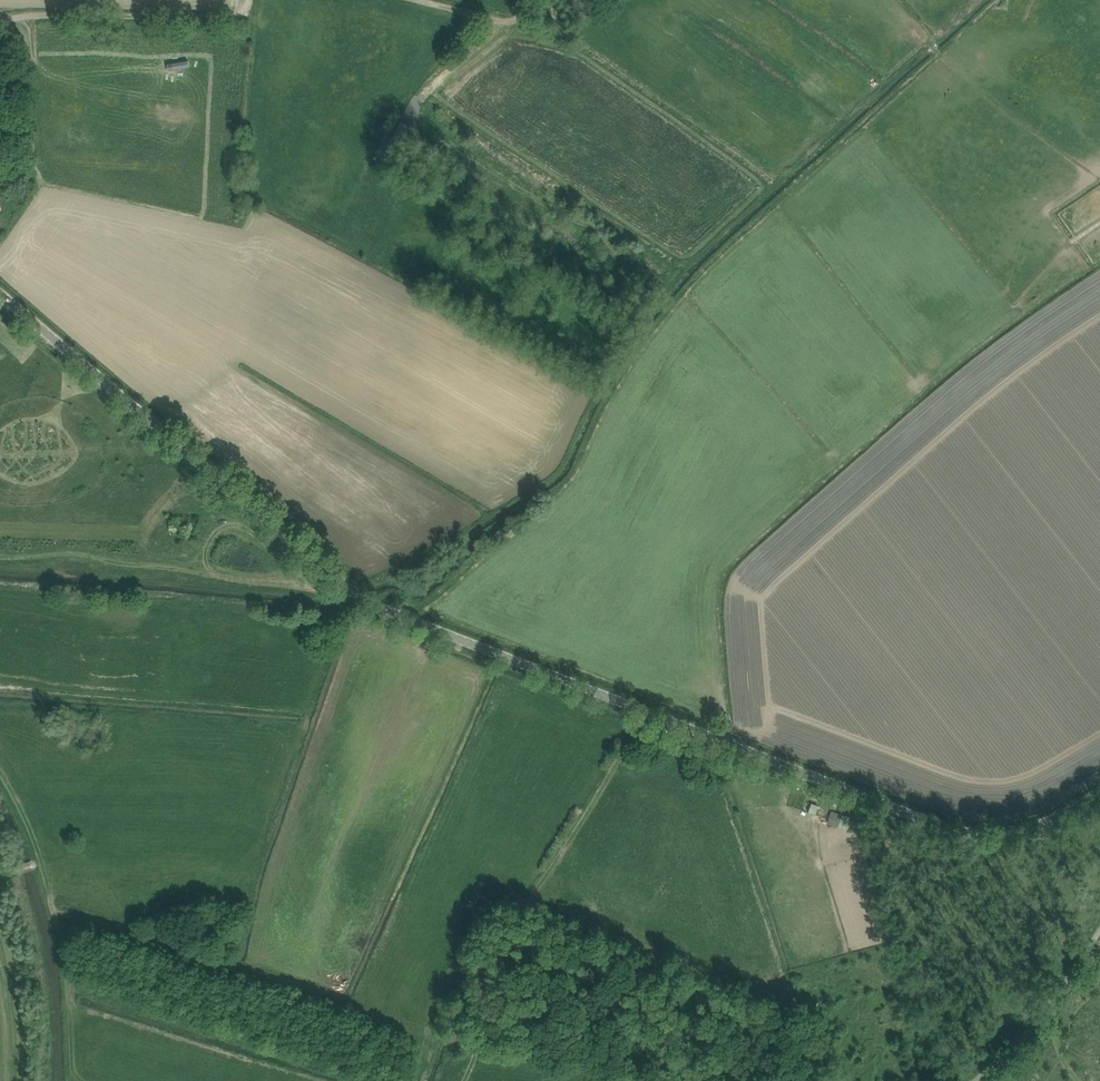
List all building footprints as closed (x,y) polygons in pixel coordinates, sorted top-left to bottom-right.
[(401,122),(391,141),(401,147),(411,127),(401,122)] [(819,806),(812,803),(809,812),(816,814),(819,806)] [(831,811),(828,823),(847,828),(850,816),(831,811)]
